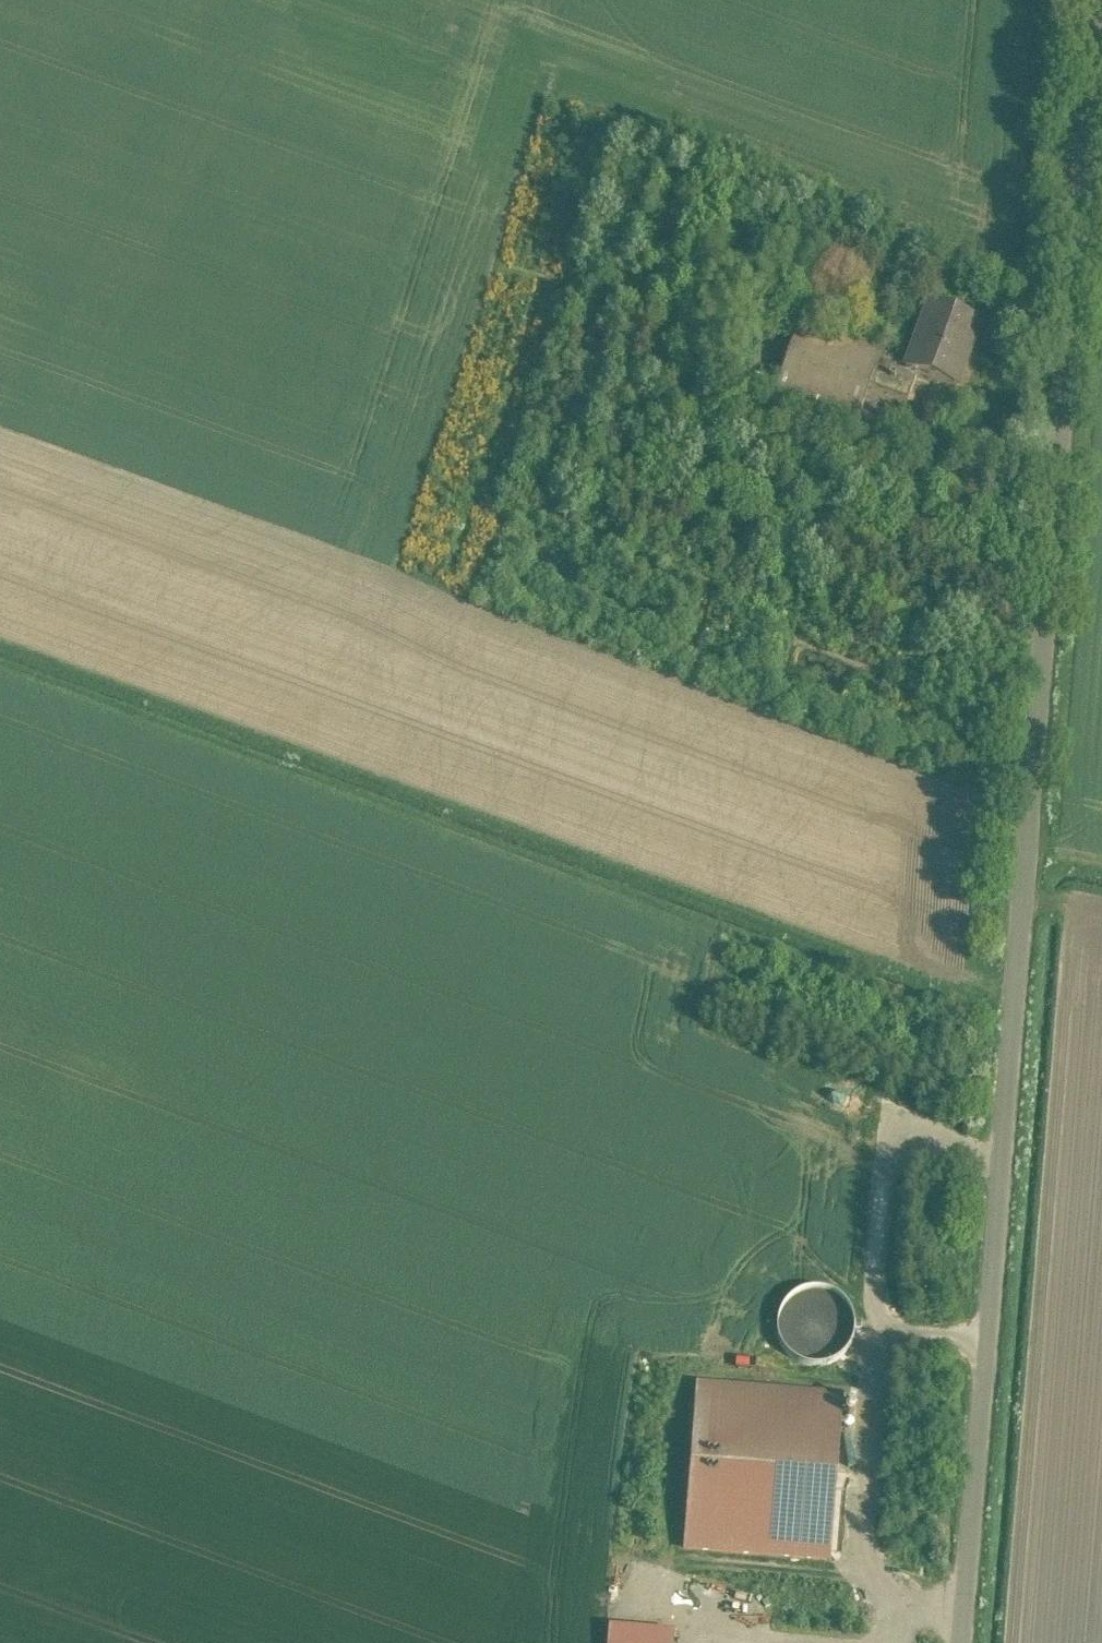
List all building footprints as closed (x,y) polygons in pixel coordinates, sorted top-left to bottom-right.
[(902,376),(961,397),(985,331),(926,310),(902,376)] [(808,1294),(796,1299),(787,1307),(780,1317),(777,1330),(778,1342),(783,1354),(792,1363),(803,1369),(816,1371),(828,1369),(839,1363),(848,1353),(853,1342),(854,1329),(851,1316),(844,1305),(833,1298),(821,1294),(808,1294)] [(844,1398),(698,1387),(685,1557),(831,1568),(844,1398)] [(607,1632),(606,1642),(675,1642),(675,1638),(607,1632)]
